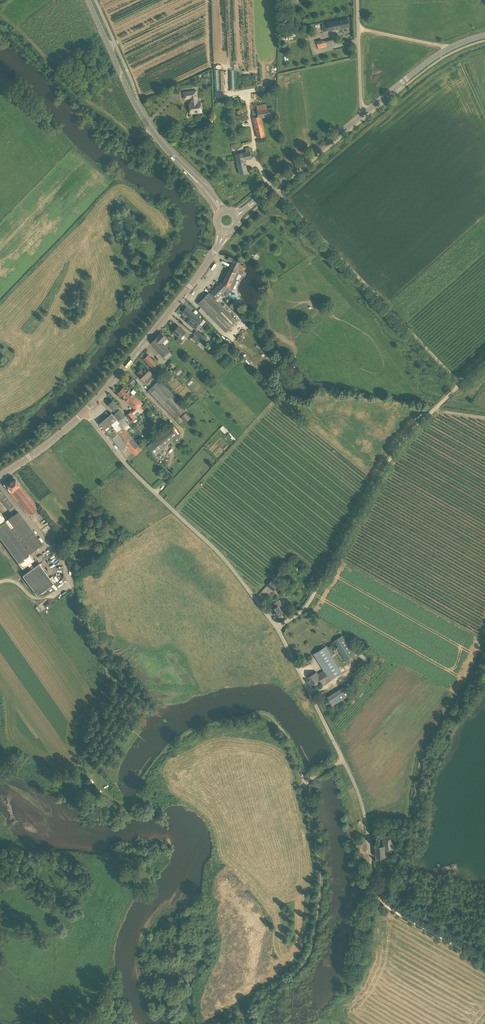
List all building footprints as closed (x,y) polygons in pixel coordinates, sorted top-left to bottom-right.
[(350,26),(348,19),(328,23),(329,30),(350,26)] [(334,44),(333,41),(324,43),(323,39),(316,41),(319,48),(334,44)] [(200,102),(197,103),(195,91),(184,92),(185,99),(191,98),(191,103),(190,103),(191,112),(197,112),(197,113),(202,112),(200,102)] [(260,117),(274,115),(273,107),(267,108),(266,103),(257,105),(257,110),(252,111),(253,118),(258,138),(265,136),(260,117)] [(245,160),(252,158),(250,147),(245,148),(246,152),(236,154),(240,174),(248,173),(245,160)] [(242,275),(246,267),(240,265),(241,262),(229,256),(227,260),(233,263),(227,275),(235,279),(238,274),(242,275)] [(225,290),(225,291),(225,290),(229,287),(232,280),(234,281),(235,279),(227,275),(223,283),(223,282),(220,285),(219,284),(210,294),(209,292),(198,303),(212,318),(223,307),(216,300),(225,290)] [(230,304),(238,315),(244,310),(236,300),(230,304)] [(203,320),(187,307),(183,312),(191,318),(189,320),(187,323),(196,330),(200,326),(199,325),(203,320)] [(226,332),(237,321),(223,307),(212,318),(226,332)] [(187,338),(189,335),(179,326),(174,333),(179,337),(176,340),(180,344),(183,340),(181,338),(184,335),(187,338)] [(198,331),(195,334),(204,342),(207,339),(198,331)] [(170,351),(163,342),(167,338),(166,336),(161,332),(151,342),(155,347),(166,360),(169,357),(166,354),(170,351)] [(195,335),(192,338),(198,344),(201,341),(195,335)] [(157,364),(148,355),(144,359),(153,368),(157,364)] [(179,366),(174,370),(179,375),(184,371),(179,366)] [(147,383),(155,376),(146,367),(142,371),(141,370),(138,373),(139,374),(138,374),(147,383)] [(127,389),(127,390),(124,387),(119,392),(125,397),(123,399),(137,411),(138,410),(143,403),(133,395),(131,393),(127,389)] [(168,392),(163,397),(169,403),(167,405),(173,411),(180,404),(168,392)] [(115,415),(122,424),(128,419),(125,416),(120,410),(121,409),(118,406),(113,401),(109,405),(114,411),(115,411),(116,412),(115,413),(117,414),(115,415)] [(136,417),(131,412),(127,416),(132,421),(136,417)] [(143,450),(126,430),(119,421),(112,413),(100,423),(130,460),(143,450)] [(186,423),(191,418),(186,413),(181,417),(186,423)] [(220,428),(226,434),(229,431),(223,425),(220,428)] [(170,426),(165,431),(160,436),(157,438),(148,446),(156,455),(178,436),(170,426)] [(19,483),(15,478),(7,484),(5,483),(3,485),(28,515),(38,507),(19,483)] [(0,489),(0,499),(13,515),(5,521),(0,514),(0,537),(22,568),(27,564),(31,569),(23,576),(37,595),(54,583),(39,564),(34,568),(30,562),(35,559),(30,552),(37,547),(42,544),(18,511),(0,489)] [(273,579),(267,586),(274,591),(279,585),(273,579)] [(283,604),(280,599),(274,603),(276,607),(272,609),(277,617),(283,613),(279,607),(283,604)] [(349,640),(346,642),(342,636),(334,641),(346,660),(358,653),(349,640)] [(325,646),(314,653),(325,670),(318,674),(317,672),(308,677),(312,684),(320,679),(323,684),(341,673),(325,646)] [(344,687),(328,697),(333,705),(349,695),(344,687)] [(391,849),(395,849),(395,835),(383,836),(384,845),(376,846),(377,857),(391,856),(391,849)]
